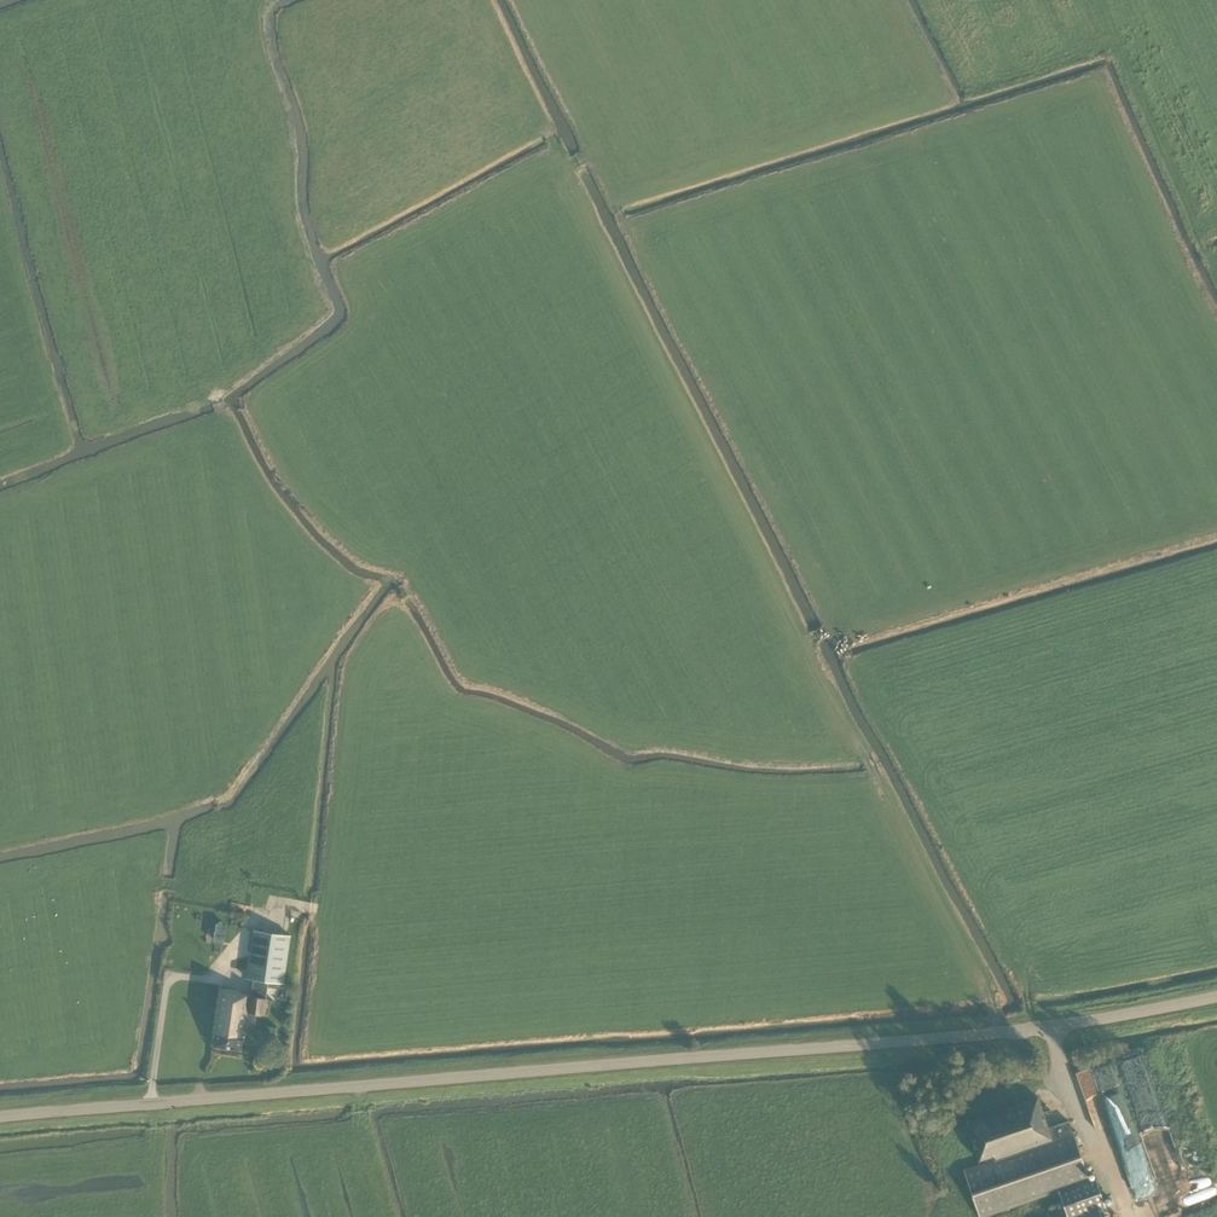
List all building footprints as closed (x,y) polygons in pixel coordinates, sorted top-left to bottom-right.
[(220,943),(220,947),(226,948),(228,926),(207,924),(206,942),(220,943)] [(291,935),(253,930),(246,979),(253,980),(268,982),(284,984),(291,935)] [(214,1046),(241,1050),(243,1037),(244,1037),(248,1012),(264,1014),(267,999),(266,999),(251,996),(251,995),(248,995),(241,993),(241,992),(220,989),(213,1032),(213,1033),(215,1033),(214,1046)] [(1117,1056),(1079,1068),(1083,1082),(1090,1080),(1091,1084),(1100,1081),(1124,1161),(1135,1158),(1136,1163),(1148,1160),(1117,1056)] [(1068,1216),(1101,1216),(1098,1208),(1105,1206),(1095,1177),(1089,1179),(1075,1133),(1073,1133),(1070,1122),(1049,1128),(1039,1098),(968,1120),(969,1125),(968,1125),(980,1159),(995,1154),(996,1158),(981,1163),(963,1169),(979,1216),(981,1216),(1058,1190),(1068,1216)] [(1186,1216),(1187,1216),(1216,1209),(1216,1200),(1184,1208),(1186,1216)]
